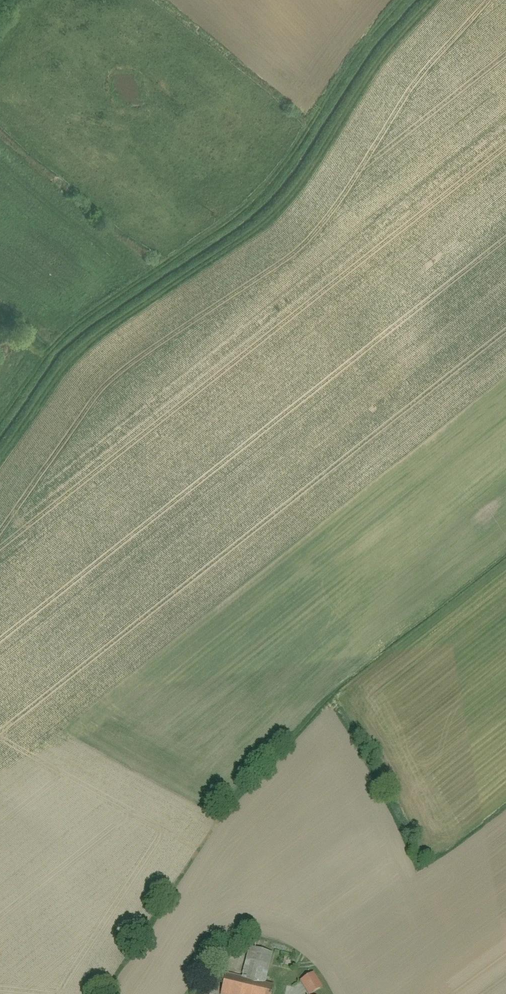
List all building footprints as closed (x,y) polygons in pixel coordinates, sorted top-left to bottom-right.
[(266,981),(272,954),(250,950),(244,977),(225,973),(221,993),(275,993),(277,984),(266,981)] [(301,983),(308,993),(314,993),(320,990),(311,976),(301,983)]
